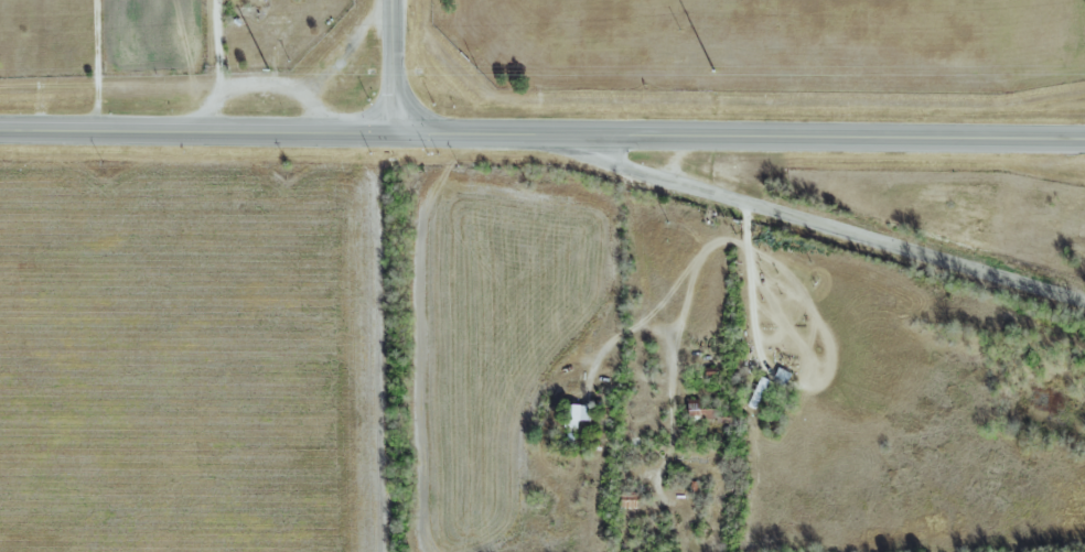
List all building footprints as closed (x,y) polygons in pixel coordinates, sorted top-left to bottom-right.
[(789,372),(776,367),(771,381),(784,386),(789,372)] [(745,404),(753,409),(769,380),(761,375),(745,404)] [(591,420),(592,405),(573,404),(573,419),(591,420)]
